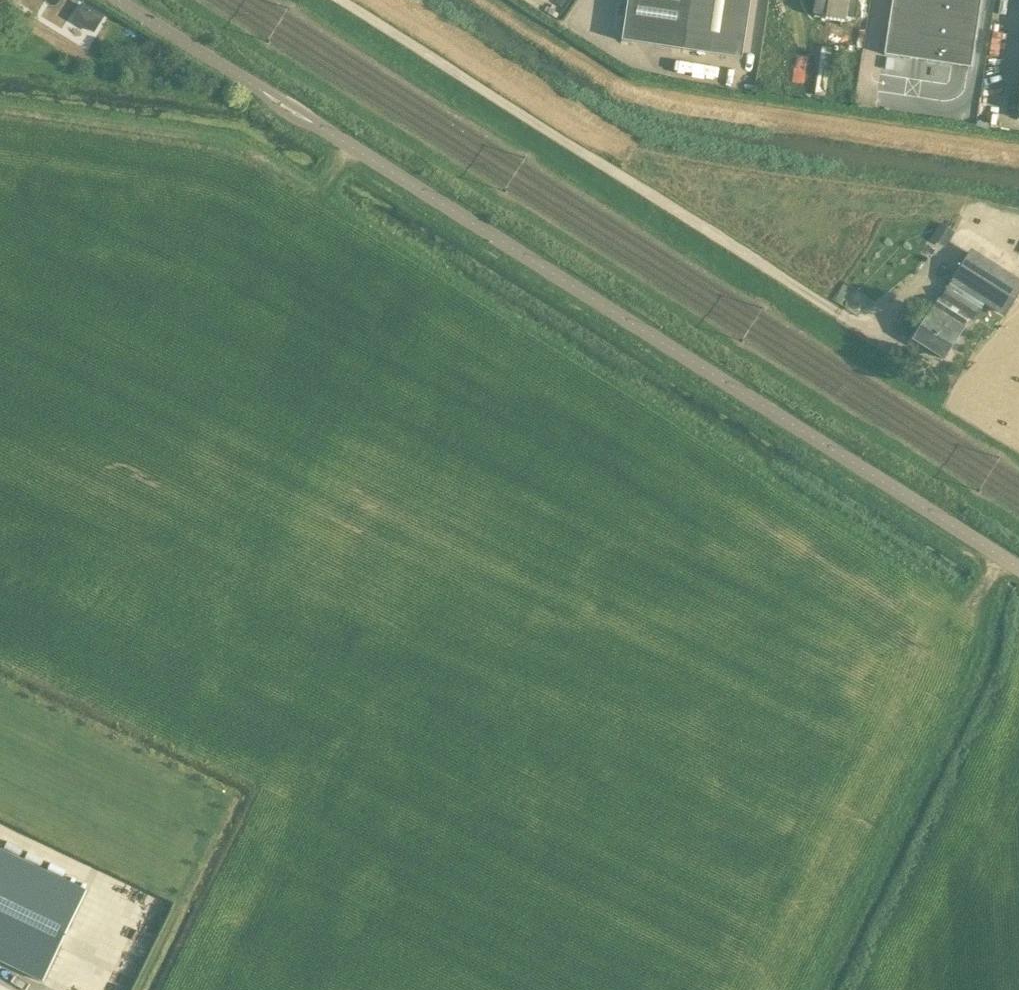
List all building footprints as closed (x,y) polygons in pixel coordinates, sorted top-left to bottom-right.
[(621,41),(682,50),(743,59),(752,0),(627,0),(621,41)] [(860,0),(817,0),(815,14),(828,16),(827,20),(848,23),(848,18),(857,20),(860,0)] [(878,94),(911,99),(917,59),(971,68),(981,0),(892,0),(878,94)] [(93,30),(101,16),(80,3),(72,17),(93,30)] [(816,46),(814,93),(827,93),(829,46),(816,46)] [(803,83),(807,58),(795,56),(791,81),(803,83)] [(1004,317),(1018,295),(1018,285),(968,253),(911,342),(942,362),(971,318),(973,320),(984,304),(1004,317)] [(87,890),(0,848),(0,961),(43,982),(87,890)]
